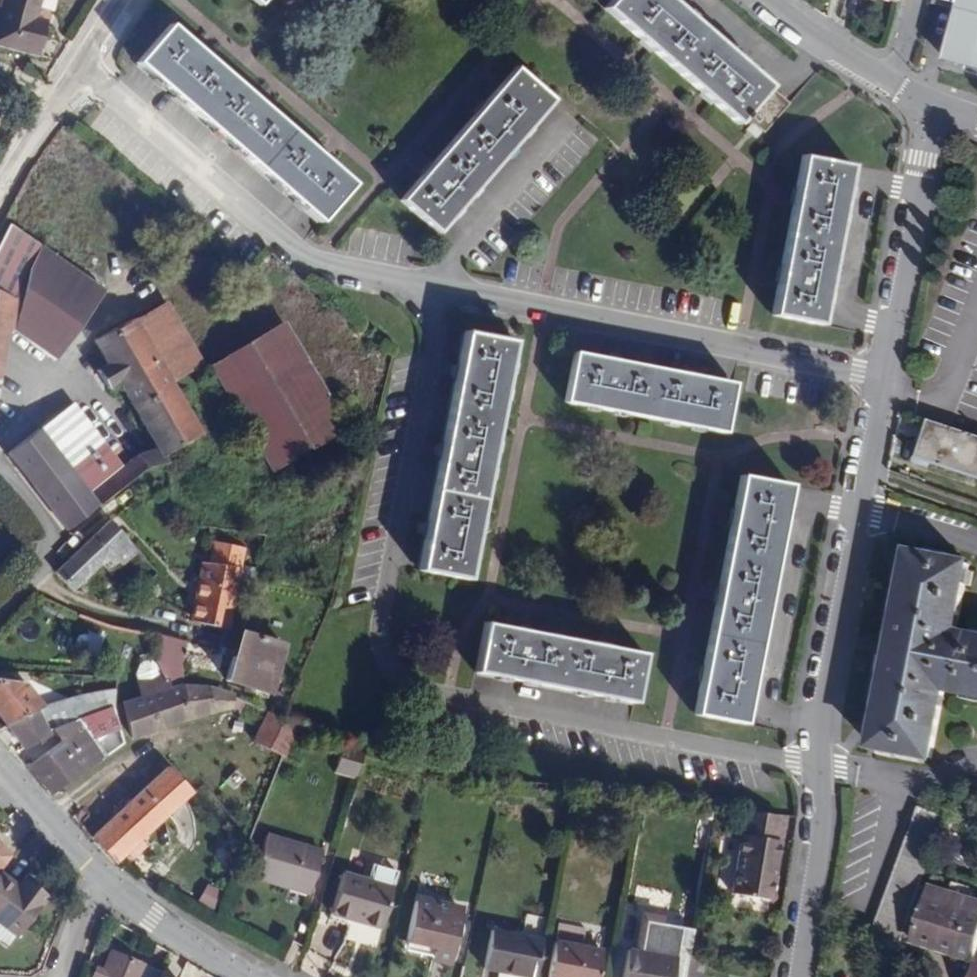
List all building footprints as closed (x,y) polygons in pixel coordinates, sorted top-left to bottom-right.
[(37,0),(4,0),(0,16),(0,46),(35,54),(44,20),(33,17),(37,0)] [(789,101),(670,0),(613,0),(604,10),(637,38),(737,123),(742,118),(749,123),(744,129),(753,137),(757,133),(762,127),(764,129),(789,101)] [(957,1),(960,1),(946,52),(976,61),(976,0),(957,0),(957,1)] [(352,183),(168,25),(136,63),(319,221),(352,183)] [(399,201),(438,234),(550,104),(553,100),(515,68),(399,201)] [(773,315),(831,325),(862,164),(802,154),(796,189),(780,276),(773,315)] [(33,221),(12,208),(5,218),(27,231),(33,221)] [(8,327),(56,361),(103,291),(8,226),(0,241),(0,369),(8,327)] [(138,315),(175,379),(202,363),(166,300),(138,315)] [(138,315),(133,319),(169,382),(175,379),(138,315)] [(145,467),(165,464),(161,457),(200,434),(169,382),(133,319),(94,341),(107,364),(97,370),(106,388),(117,381),(156,447),(135,456),(119,467),(86,423),(55,448),(38,427),(7,452),(67,529),(145,467)] [(272,473),(348,428),(285,320),(208,366),(272,473)] [(468,579),(514,341),(464,331),(418,570),(468,579)] [(729,375),(570,345),(561,396),(720,423),(729,375)] [(931,424),(921,456),(976,474),(976,439),(931,424)] [(744,724),(791,484),(740,475),(693,714),(744,724)] [(110,522),(55,573),(74,593),(83,595),(121,560),(146,586),(158,575),(110,522)] [(203,560),(193,617),(192,623),(228,629),(242,548),(214,542),(211,561),(203,560)] [(957,633),(970,564),(911,552),(873,747),(933,759),(946,689),(976,695),(976,637),(957,633)] [(633,702),(643,653),(484,621),(474,670),(633,702)] [(226,682),(270,694),(284,645),(240,633),(226,682)] [(83,635),(82,654),(99,655),(100,636),(83,635)] [(170,688),(182,684),(178,662),(183,643),(156,636),(153,659),(161,675),(165,674),(170,688)] [(229,707),(229,693),(211,688),(182,686),(182,684),(170,688),(165,674),(161,675),(138,684),(141,695),(121,703),(133,736),(209,712),(229,707)] [(6,725),(34,710),(42,706),(25,685),(0,689),(0,718),(6,725)] [(31,767),(54,793),(121,743),(110,707),(52,730),(61,742),(31,767)] [(48,736),(46,732),(34,710),(6,725),(21,749),(48,736)] [(283,758),(299,728),(284,721),(269,712),(254,743),(283,758)] [(356,780),(364,749),(341,743),(333,773),(356,780)] [(91,835),(115,862),(129,850),(142,838),(191,793),(168,766),(91,835)] [(918,807),(870,935),(898,946),(912,908),(921,883),(945,817),(918,807)] [(779,815),(745,810),(731,893),(769,899),(779,840),(774,839),(779,815)] [(310,894),(322,852),(265,836),(254,879),(310,894)] [(142,838),(129,850),(137,858),(150,846),(142,838)] [(392,887),(344,873),(332,915),(381,929),(392,887)] [(7,947),(16,936),(18,937),(48,897),(30,883),(24,892),(15,886),(0,874),(0,942),(7,947)] [(24,892),(30,883),(22,877),(15,886),(24,892)] [(212,906),(220,891),(203,883),(196,898),(212,906)] [(921,883),(912,908),(924,912),(932,886),(921,883)] [(976,959),(976,900),(932,886),(924,912),(916,940),(976,959)] [(415,897),(404,943),(432,950),(430,959),(450,964),(462,909),(415,897)] [(688,955),(693,922),(633,911),(621,976),(684,976),(688,955)] [(526,976),(535,976),(546,918),(525,913),(520,937),(489,931),(482,968),(526,976)] [(432,950),(404,943),(402,953),(430,959),(432,950)] [(600,953),(553,943),(546,976),(596,976),(600,953)] [(161,972),(110,952),(102,969),(99,976),(159,976),(161,972)] [(704,957),(688,955),(684,976),(700,976),(704,957)] [(102,969),(95,965),(90,976),(99,976),(102,969)]
